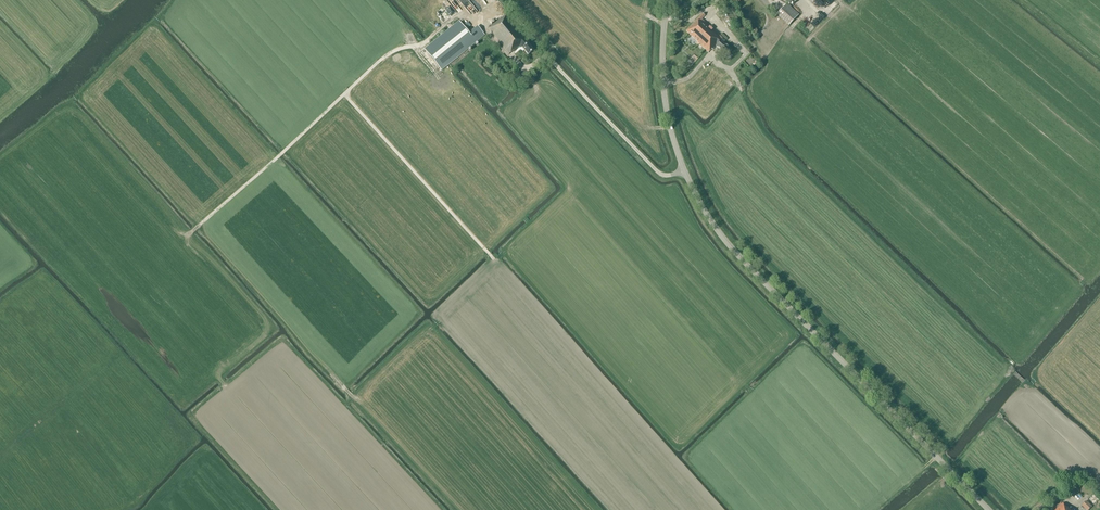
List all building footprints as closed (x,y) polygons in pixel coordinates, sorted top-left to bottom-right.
[(457,12),(461,9),(454,0),(448,0),(457,12)] [(777,14),(789,25),(798,15),(786,4),(777,14)] [(705,16),(702,14),(686,32),(708,53),(712,49),(712,50),(716,46),(727,56),(732,50),(723,43),(725,41),(712,30),(710,32),(707,29),(709,27),(701,20),(705,16)] [(506,15),(488,29),(509,54),(513,51),(520,46),(528,55),(534,51),(523,37),(524,36),(506,15)] [(424,50),(441,70),(485,35),(478,26),(469,33),(459,21),(424,50)] [(513,78),(516,82),(522,78),(518,73),(513,78)] [(1086,509),(1089,509),(1099,499),(1099,497),(1095,492),(1082,506),(1086,509)]
